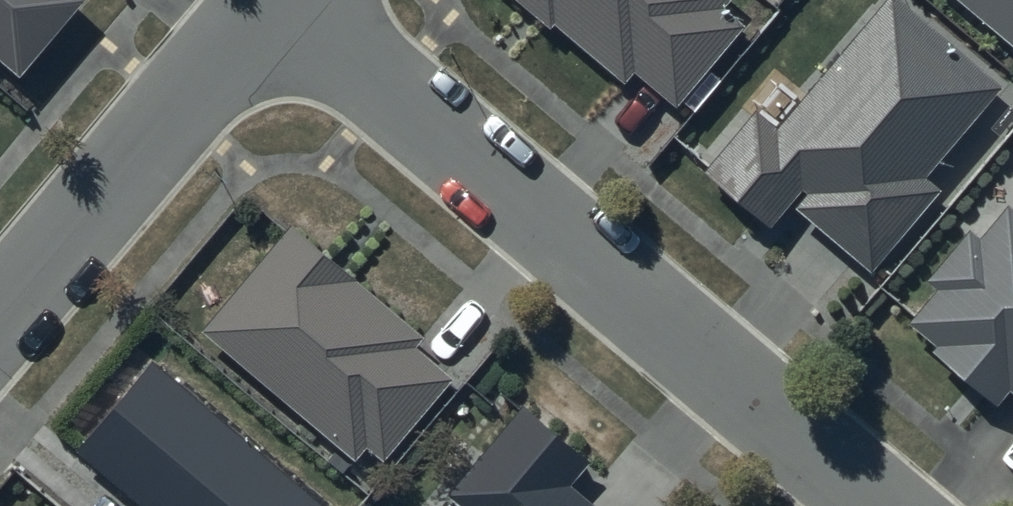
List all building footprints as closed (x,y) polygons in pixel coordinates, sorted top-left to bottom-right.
[(19,68),(81,0),(0,0),(0,52),(19,68)] [(676,98),(744,24),(722,6),(727,0),(524,0),(625,80),(636,66),(676,98)] [(900,0),(888,0),(779,129),(756,111),(705,172),(771,227),(791,202),(873,270),(941,189),(928,179),(1004,87),(900,0)] [(1012,41),(1012,0),(963,0),(1012,41)] [(1012,384),(1012,203),(1006,198),(979,233),(968,224),(925,279),(934,286),(908,319),(936,341),(931,348),(998,401),(1012,383),(1012,384)] [(422,338),(292,227),(201,332),(353,461),(366,447),(382,461),(452,380),(414,347),(422,338)] [(151,505),(328,505),(153,358),(79,446),(151,505)] [(523,406),(447,494),(461,505),(595,505),(571,486),(590,463),(523,406)]
